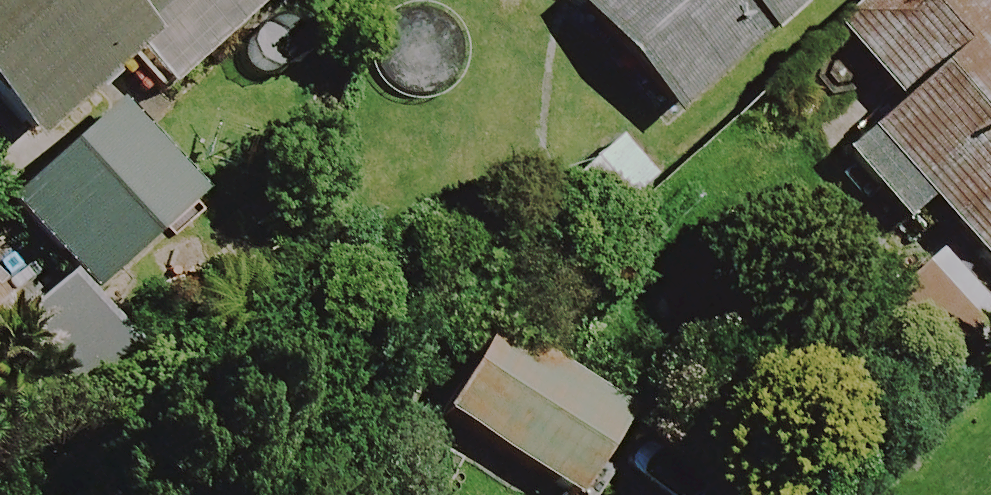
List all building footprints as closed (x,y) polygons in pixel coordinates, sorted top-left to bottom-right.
[(17,163),(131,65),(165,105),(271,12),(260,0),(0,0),(0,143),(17,163)] [(568,15),(670,130),(817,0),(585,0),(568,15)] [(827,43),(897,120),(838,173),(903,244),(927,222),(990,292),(990,0),(875,0),(827,43)] [(194,211),(111,119),(5,215),(89,307),(194,211)] [(987,330),(925,261),(866,314),(900,352),(877,371),(906,403),(987,330)] [(139,381),(67,293),(13,338),(85,425),(139,381)] [(488,338),(437,424),(556,494),(581,494),(626,419),(488,338)]
